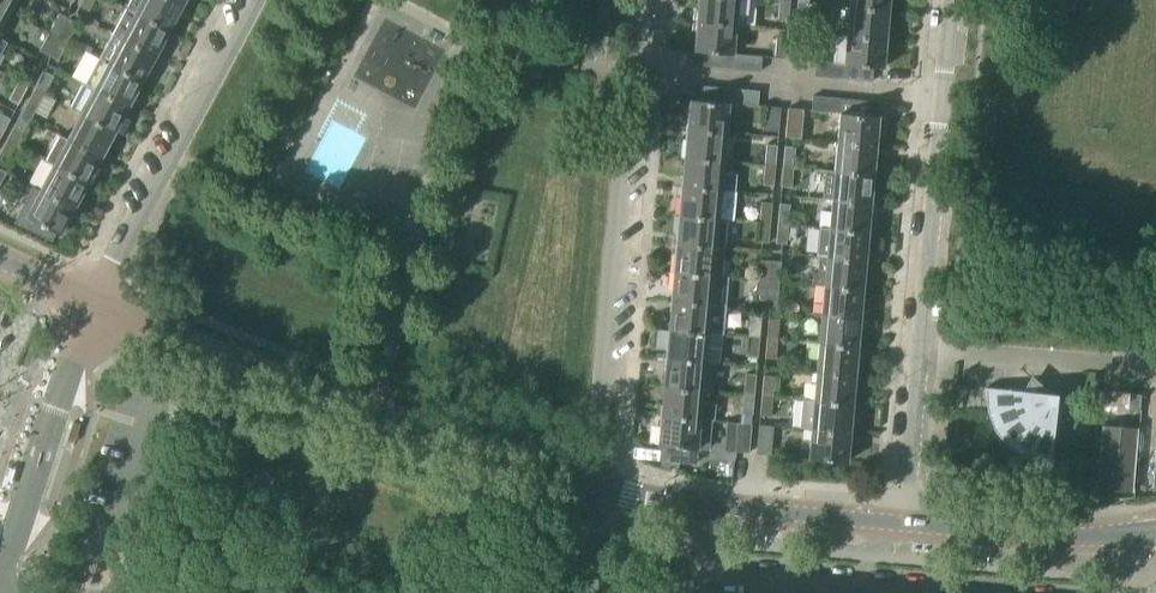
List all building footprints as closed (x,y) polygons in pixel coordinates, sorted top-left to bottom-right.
[(9,11),(14,0),(0,0),(0,7),(9,11)] [(79,4),(88,9),(93,0),(81,0),(79,4)] [(135,13),(168,31),(177,14),(179,15),(184,6),(172,0),(142,0),(135,13)] [(735,24),(745,25),(748,0),(699,0),(698,11),(696,11),(696,20),(735,24)] [(782,0),(779,0),(778,20),(788,21),(790,1),(782,0)] [(849,6),(887,9),(888,0),(850,0),(849,6)] [(807,2),(797,1),(795,21),(805,22),(807,2)] [(849,6),(847,33),(887,37),(888,28),(886,27),(887,9),(849,6)] [(9,11),(0,7),(0,27),(9,11)] [(127,9),(113,34),(156,57),(162,47),(160,46),(168,31),(135,13),(127,9)] [(59,13),(49,31),(59,36),(68,18),(59,13)] [(68,18),(59,36),(68,41),(78,23),(68,18)] [(694,52),(703,52),(732,55),(732,53),(735,24),(696,20),(694,32),(696,33),(695,50),(694,50),(694,52)] [(40,50),(49,55),(59,36),(49,31),(40,50)] [(847,33),(844,64),(873,67),(883,68),(883,66),(882,66),(884,49),(886,49),(887,37),(847,33)] [(113,34),(100,60),(141,82),(150,65),(152,66),(156,57),(113,34)] [(59,36),(49,55),(58,60),(68,41),(59,36)] [(776,38),(774,57),(774,58),(784,59),(786,39),(776,38)] [(792,60),(802,61),(804,41),(794,40),(792,60)] [(702,66),(731,68),(732,55),(703,52),(702,66)] [(732,55),(731,68),(760,71),(761,56),(732,53),(732,55)] [(100,59),(86,84),(130,107),(135,98),(133,97),(141,82),(100,60),(100,59)] [(814,76),(843,78),(844,64),(815,61),(814,76)] [(28,63),(19,81),(28,85),(37,68),(28,63)] [(844,64),(843,78),(872,81),(873,67),(844,64)] [(44,70),(34,88),(44,93),(53,75),(44,70)] [(28,85),(19,81),(9,99),(18,103),(28,85)] [(80,114),(114,132),(123,116),(125,117),(130,107),(86,84),(83,82),(69,108),(80,114)] [(700,87),(698,100),(728,103),(729,89),(700,87)] [(44,93),(34,88),(25,107),(34,112),(44,93)] [(758,91),(729,89),(728,103),(728,104),(756,106),(758,91)] [(811,111),(840,114),(840,113),(841,99),(812,96),(811,111)] [(687,118),(686,129),(725,132),(728,104),(728,103),(698,100),(689,99),(689,101),(690,101),(688,118),(687,118)] [(840,114),(837,143),(877,146),(878,135),(876,135),(878,118),(878,116),(868,116),(870,102),(841,99),(840,113),(840,114)] [(762,131),(778,132),(780,108),(765,107),(762,131)] [(785,129),(796,129),(798,110),(787,109),(785,129)] [(0,115),(0,136),(1,136),(10,119),(0,114),(0,115)] [(80,114),(67,139),(103,158),(108,149),(106,148),(114,132),(80,114)] [(17,122),(8,139),(17,144),(26,127),(17,122)] [(686,140),(685,159),(723,162),(725,132),(686,129),(685,139),(686,140)] [(47,161),(53,165),(87,183),(96,166),(98,167),(103,158),(67,139),(60,135),(47,161)] [(8,139),(0,153),(0,158),(7,162),(17,144),(8,139)] [(837,143),(835,171),(873,174),(874,157),(876,157),(877,146),(837,143)] [(766,145),(764,165),(775,166),(776,146),(766,145)] [(784,147),(782,167),(792,168),(794,148),(784,147)] [(682,176),(681,186),(720,189),(735,191),(736,173),(722,172),(723,162),(685,159),(683,176),(682,176)] [(53,165),(40,190),(75,209),(80,199),(79,198),(87,183),(53,165)] [(775,166),(764,165),(762,185),(773,186),(775,166)] [(792,168),(782,167),(780,187),(791,187),(792,168)] [(835,171),(832,199),(872,203),(872,193),(871,193),(873,174),(835,171)] [(681,197),(679,216),(717,219),(717,218),(733,219),(736,192),(720,190),(720,189),(681,186),(680,197),(681,197)] [(75,209),(40,190),(35,199),(26,216),(61,234),(61,233),(69,218),(70,219),(75,209)] [(832,199),(829,228),(867,232),(869,214),(871,214),(872,203),(832,199)] [(760,202),(759,222),(770,224),(771,203),(760,202)] [(778,204),(777,224),(787,225),(789,205),(778,204)] [(676,233),(675,244),(715,247),(717,219),(679,216),(678,233),(676,233)] [(770,224),(759,222),(757,243),(768,244),(770,224)] [(787,225),(777,224),(775,244),(786,245),(787,225)] [(829,228),(827,257),(866,261),(867,250),(866,250),(867,232),(829,228)] [(676,254),(674,272),(684,273),(721,276),(723,248),(715,247),(675,244),(674,254),(676,254)] [(812,284),(824,285),(862,288),(864,271),(865,271),(866,261),(827,257),(819,256),(818,272),(813,272),(812,284)] [(760,260),(758,280),(768,281),(770,261),(760,260)] [(770,261),(768,281),(779,282),(780,262),(770,261)] [(671,290),(670,301),(684,302),(710,304),(711,294),(725,295),(727,277),(721,276),(684,273),(674,272),(673,290),(671,290)] [(756,299),(767,300),(768,281),(758,280),(756,299)] [(768,281),(767,300),(777,301),(779,282),(768,281)] [(824,285),(822,314),(861,318),(862,307),(861,307),(862,288),(824,285)] [(671,311),(669,330),(707,333),(710,304),(684,302),(670,301),(669,311),(671,311)] [(822,314),(819,343),(857,346),(858,328),(860,328),(861,318),(822,314)] [(750,316),(748,336),(760,337),(761,317),(750,316)] [(768,318),(766,338),(777,339),(779,319),(768,318)] [(666,347),(665,359),(705,362),(707,333),(669,330),(668,347),(666,347)] [(760,337),(748,336),(747,356),(758,357),(760,337)] [(777,339),(766,338),(765,357),(776,358),(777,339)] [(819,343),(817,368),(817,372),(856,375),(857,364),(855,364),(857,346),(819,343)] [(664,388),(702,391),(712,392),(715,363),(705,362),(665,359),(664,368),(666,369),(664,388)] [(817,372),(814,401),(852,404),(853,386),(855,386),(856,375),(817,372)] [(745,373),(743,393),(754,394),(756,374),(745,373)] [(763,375),(761,395),(772,396),(774,376),(763,375)] [(1029,391),(985,387),(985,389),(987,389),(988,410),(987,411),(987,412),(988,411),(996,430),(995,431),(995,432),(997,431),(1010,446),(1009,448),(1010,449),(1010,447),(1027,458),(1027,459),(1027,460),(1028,460),(1028,458),(1049,464),(1049,465),(1051,465),(1055,422),(1061,422),(1068,419),(1056,400),(1057,394),(1049,393),(1034,380),(1030,386),(1029,391)] [(661,405),(660,415),(700,419),(712,420),(715,420),(716,403),(701,402),(702,391),(664,388),(662,405),(661,405)] [(754,394),(743,393),(741,414),(753,414),(754,394)] [(1140,410),(1141,395),(1129,394),(1128,409),(1140,410)] [(772,396),(761,395),(760,415),(770,416),(772,396)] [(814,401),(811,429),(851,433),(852,422),(850,421),(852,404),(814,401)] [(658,445),(697,448),(709,449),(712,420),(700,419),(660,415),(659,426),(660,426),(659,443),(658,443),(658,445)] [(1092,466),(1099,467),(1097,487),(1132,490),(1133,467),(1138,421),(1104,417),(1100,455),(1093,454),(1092,466)] [(737,423),(735,451),(749,453),(751,424),(737,423)] [(756,453),(770,455),(773,426),(759,425),(756,453)] [(851,433),(811,429),(809,456),(808,456),(808,458),(847,462),(847,460),(848,443),(850,443),(851,433)]
